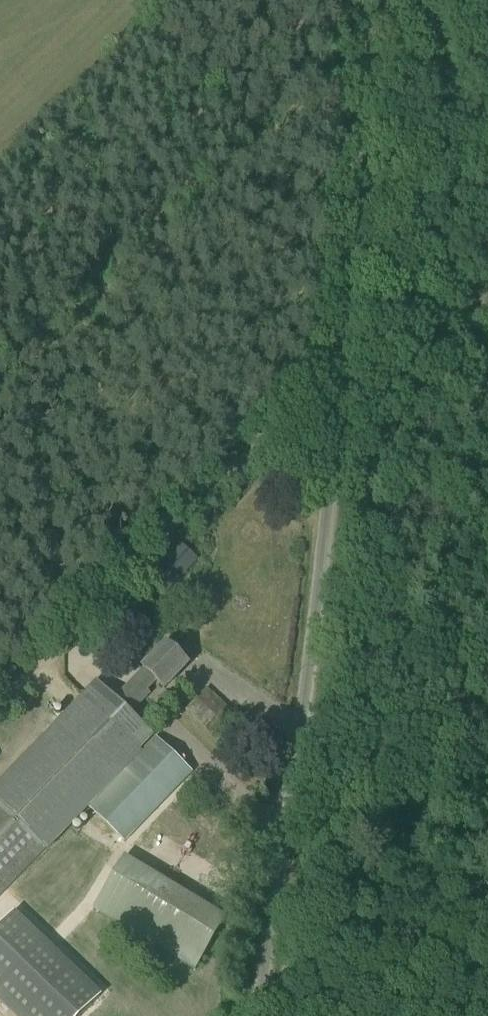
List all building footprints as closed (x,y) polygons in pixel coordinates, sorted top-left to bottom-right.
[(145,579),(163,597),(198,561),(180,543),(145,579)] [(101,714),(85,698),(0,787),(0,897),(115,776),(153,736),(130,715),(150,694),(147,692),(156,682),(164,690),(188,665),(167,645),(143,670),(101,714)] [(186,711),(212,736),(233,714),(206,689),(186,711)] [(89,808),(124,843),(191,774),(156,739),(89,808)] [(115,856),(86,909),(193,966),(209,935),(182,921),(194,898),(115,856)] [(13,914),(0,928),(0,1000),(17,1015),(81,1015),(99,998),(13,914)] [(145,963),(162,977),(168,969),(151,956),(145,963)]
